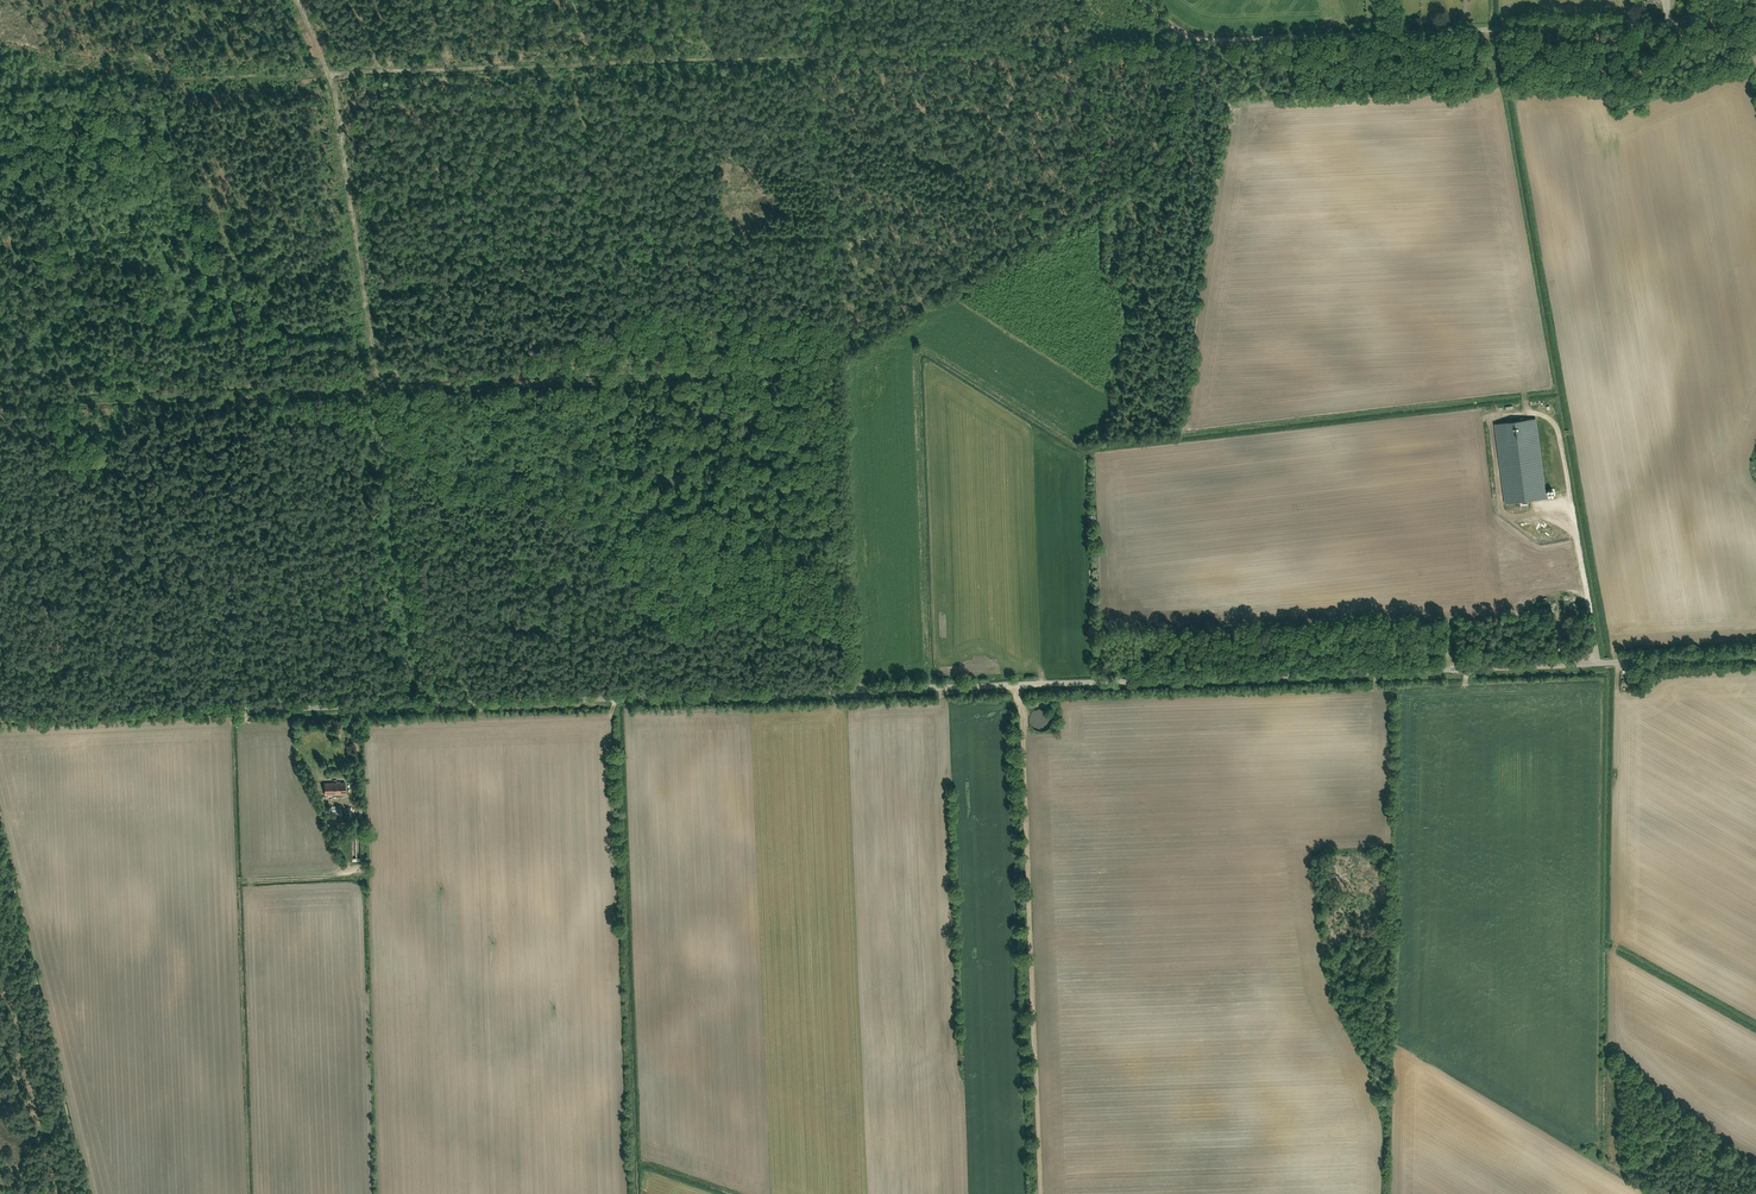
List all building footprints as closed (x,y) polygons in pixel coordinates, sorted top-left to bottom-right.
[(1540,418),(1497,423),(1508,504),(1550,498),(1540,418)] [(1051,724),(1052,722),(1051,720),(1051,718),(1049,716),(1048,714),(1046,713),(1044,712),(1042,711),(1040,711),(1038,711),(1036,712),(1034,713),(1033,715),(1031,716),(1030,718),(1030,720),(1030,722),(1030,725),(1031,727),(1032,728),(1033,730),(1035,731),(1037,732),(1039,733),(1041,733),(1043,733),(1045,732),(1047,731),(1049,729),(1050,728),(1051,726),(1051,724)] [(349,794),(349,778),(321,778),(321,794),(349,794)] [(328,814),(328,826),(346,826),(346,814),(328,814)]
